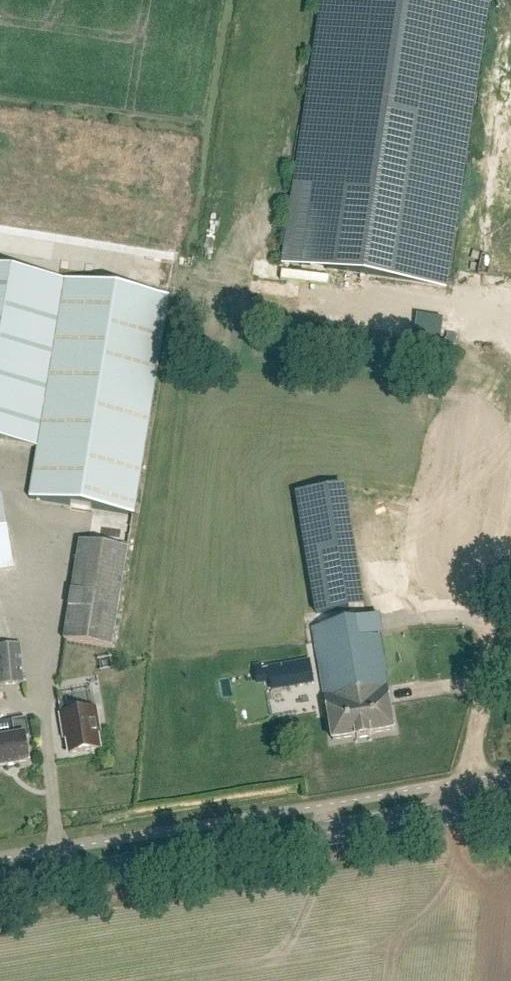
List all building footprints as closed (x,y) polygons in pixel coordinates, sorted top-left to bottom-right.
[(454,284),(490,0),(324,0),(312,94),(307,94),(285,263),(454,284)] [(169,298),(0,270),(0,440),(40,447),(31,498),(134,515),(169,298)] [(318,619),(352,613),(330,488),(297,494),(318,619)] [(14,568),(2,495),(0,495),(0,570),(14,568)] [(112,648),(128,548),(81,541),(65,640),(112,648)] [(358,739),(372,736),(371,734),(395,730),(386,679),(387,679),(377,616),(314,627),(334,741),(357,737),(358,739)] [(24,683),(21,643),(0,645),(0,685),(24,683)] [(315,685),(310,662),(269,670),(274,692),(315,685)] [(101,733),(97,709),(61,715),(64,730),(66,729),(70,754),(101,749),(98,733),(101,733)] [(30,762),(26,737),(30,736),(27,719),(0,723),(0,767),(30,762)]
